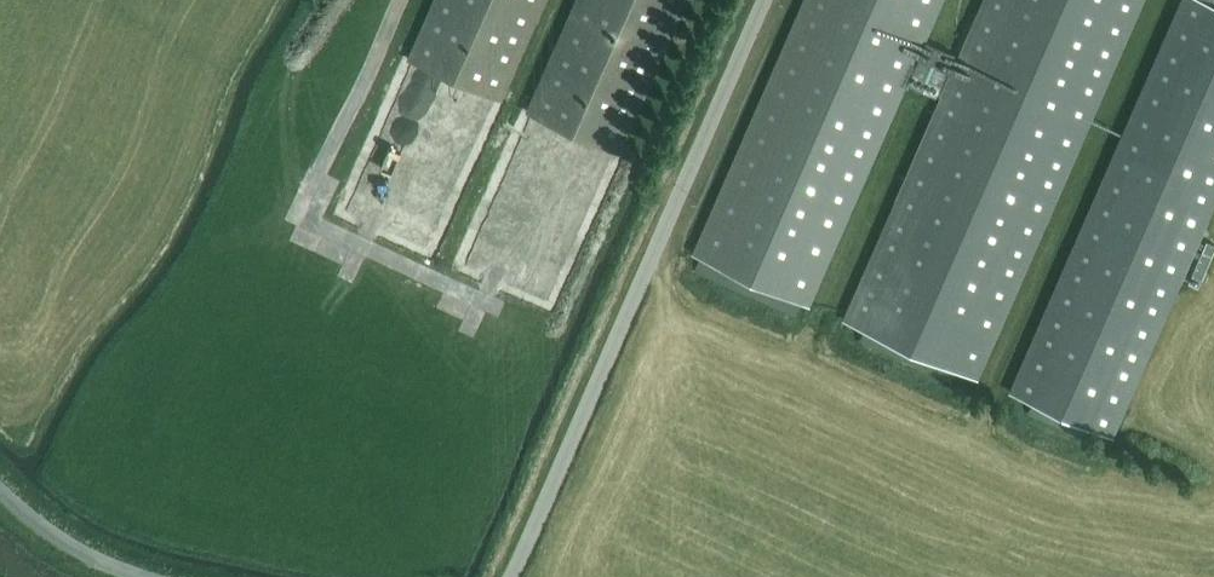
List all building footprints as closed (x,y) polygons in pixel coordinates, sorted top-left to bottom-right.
[(545,0),(435,0),(409,59),(502,99),(545,0)] [(527,112),(587,138),(619,152),(686,0),(577,0),(527,112)] [(695,253),(807,302),(940,0),(806,0),(695,253)] [(846,319),(976,376),(1141,0),(985,0),(846,319)] [(1012,391),(1111,435),(1213,200),(1213,0),(1183,0),(1012,391)] [(935,95),(954,52),(927,41),(909,83),(935,95)] [(1207,239),(1189,281),(1198,285),(1213,249),(1213,243),(1207,239)]
